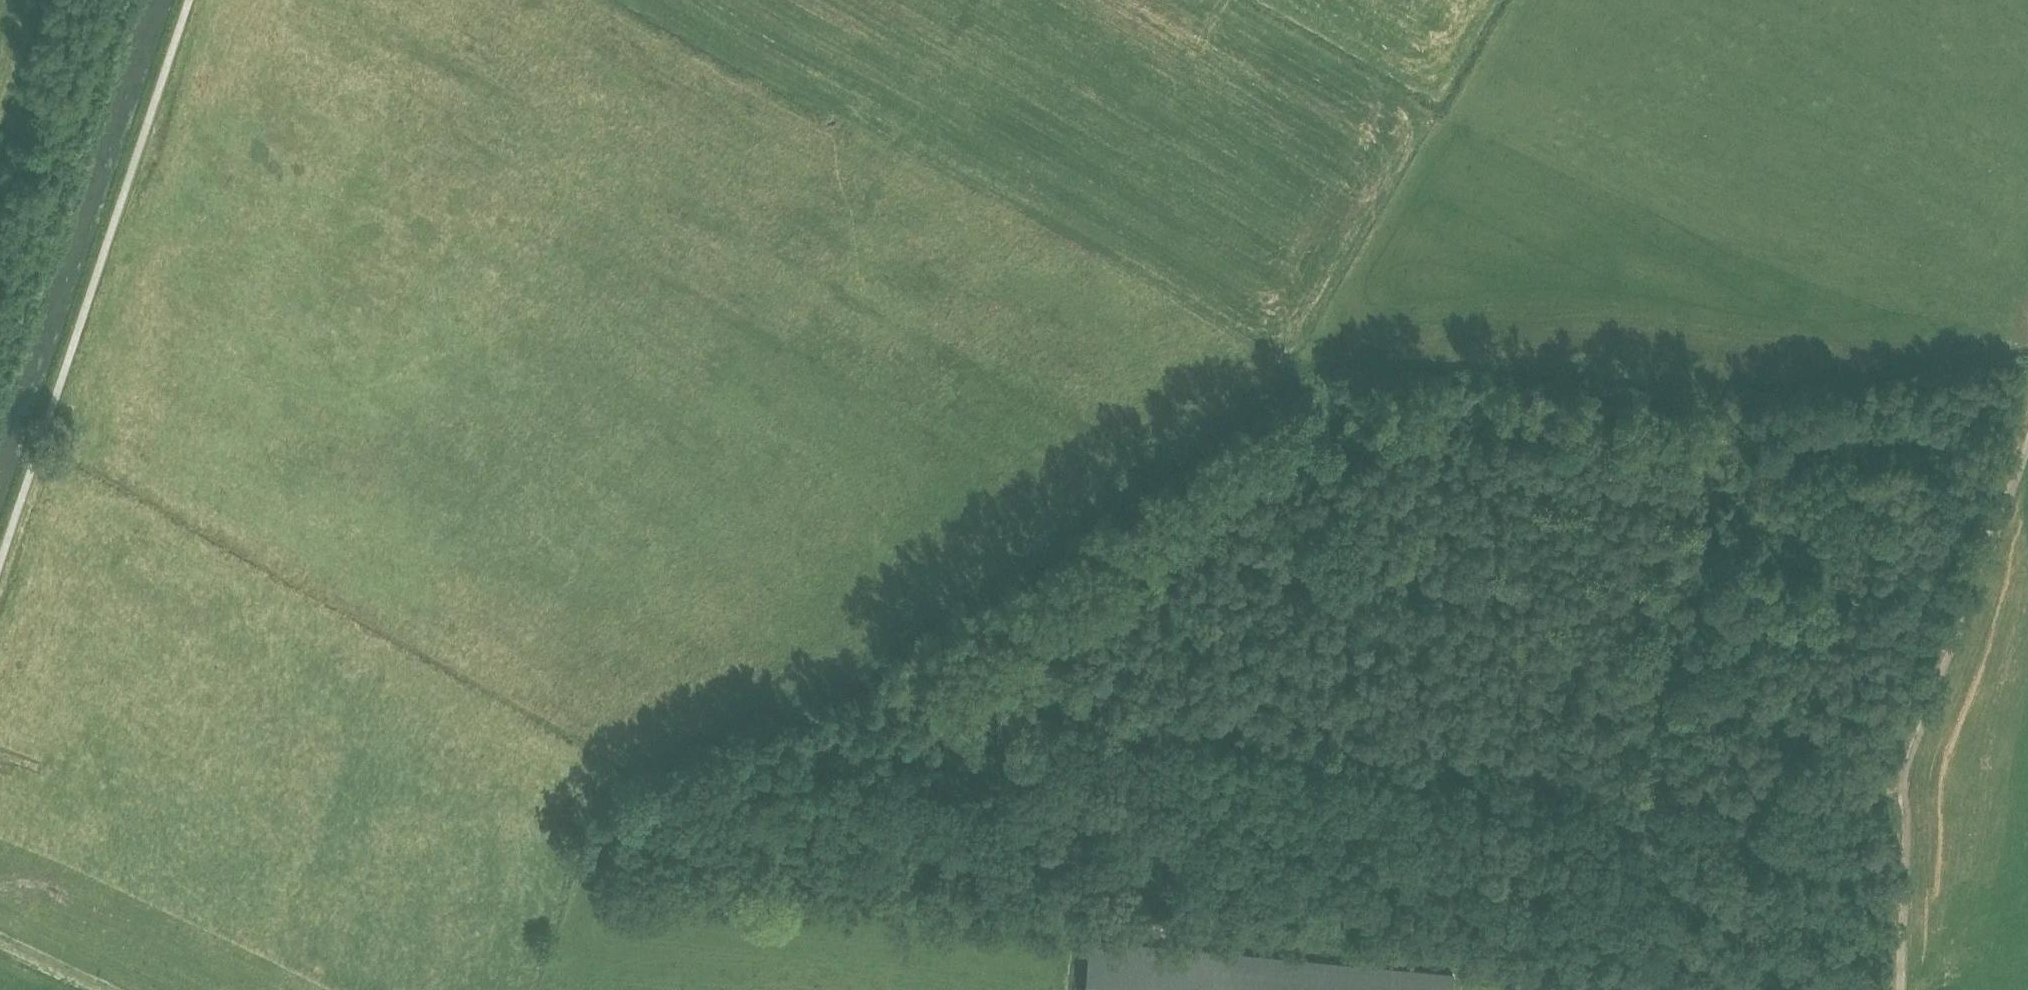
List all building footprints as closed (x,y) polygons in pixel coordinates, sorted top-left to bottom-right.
[(1084,989),(1449,989),(1450,967),(1087,940),(1084,989)]
